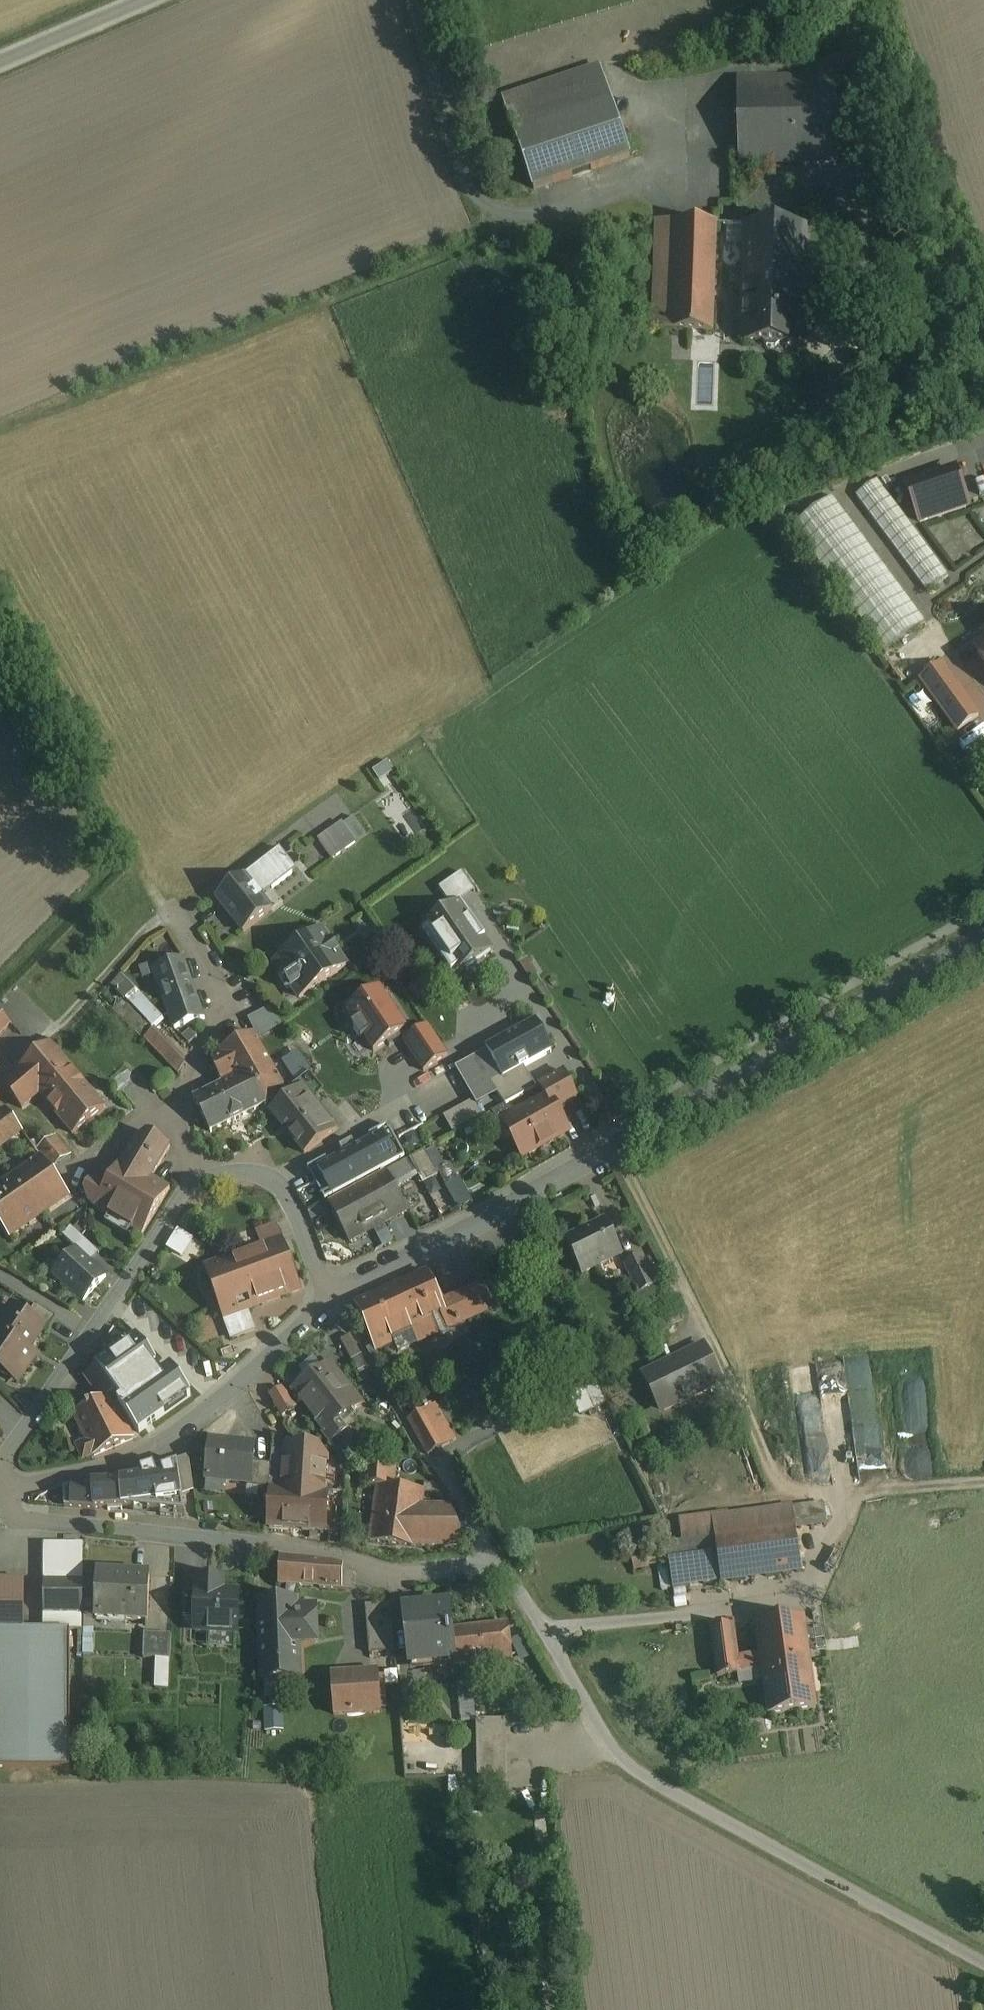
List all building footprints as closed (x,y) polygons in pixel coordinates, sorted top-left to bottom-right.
[(775,43),(753,47),(755,57),(777,52),(775,43)] [(595,66),(500,99),(531,189),(626,156),(615,125),(609,106),(595,66)] [(830,78),(732,81),(735,167),(833,164),(830,78)] [(740,224),(649,222),(646,345),(708,346),(709,292),(738,293),(740,224)] [(802,226),(740,224),(738,293),(738,300),(718,299),(717,340),(800,342),(802,226)] [(838,384),(853,387),(856,374),(841,371),(838,384)] [(917,524),(982,510),(975,479),(963,482),(960,469),(908,480),(917,524)] [(949,577),(877,480),(855,497),(927,593),(949,577)] [(926,623),(833,497),(791,528),(884,654),(926,623)] [(975,649),(983,662),(983,642),(975,649)] [(978,716),(942,667),(922,681),(958,731),(978,716)] [(341,824),(318,841),(332,860),(355,843),(341,824)] [(244,877),(216,899),(243,933),(271,911),(261,898),(294,873),(277,851),(244,877)] [(459,903),(421,929),(454,977),(492,951),(459,903)] [(160,964),(127,976),(141,995),(159,989),(174,1030),(204,1019),(181,957),(167,929),(148,942),(160,964)] [(322,932),(275,964),(281,974),(280,975),(279,981),(285,990),(290,990),(292,989),(298,999),(346,966),(322,932)] [(384,961),(369,972),(382,988),(396,977),(384,961)] [(424,976),(409,989),(418,1000),(433,986),(424,976)] [(135,990),(127,981),(116,991),(124,1000),(135,990)] [(408,1030),(380,989),(346,1011),(355,1025),(352,1027),(361,1041),(364,1039),(373,1053),(408,1030)] [(277,1005),(255,1016),(264,1035),(287,1024),(277,1005)] [(10,1025),(0,1015),(0,1035),(10,1025)] [(535,1022),(486,1049),(486,1048),(485,1049),(501,1078),(502,1081),(503,1080),(503,1079),(524,1068),(552,1052),(553,1053),(536,1021),(535,1021),(535,1022)] [(448,1056),(428,1026),(403,1042),(424,1072),(448,1056)] [(186,1066),(153,1032),(144,1040),(178,1074),(186,1066)] [(254,1035),(214,1055),(211,1063),(222,1085),(193,1100),(210,1133),(266,1105),(283,1090),(284,1087),(254,1035)] [(104,1109),(51,1045),(19,1071),(20,1073),(3,1087),(22,1110),(39,1095),(73,1135),(104,1109)] [(524,1068),(503,1079),(503,1080),(502,1081),(501,1078),(490,1084),(498,1096),(505,1105),(535,1089),(524,1068)] [(564,1073),(539,1086),(546,1098),(547,1098),(554,1111),(577,1098),(564,1073)] [(482,1074),(475,1079),(479,1085),(486,1080),(482,1074)] [(322,1092),(309,1075),(299,1083),(312,1099),(322,1092)] [(312,1099),(299,1083),(288,1092),(290,1096),(270,1112),(304,1154),(337,1130),(312,1099)] [(546,1098),(508,1120),(517,1137),(516,1143),(524,1157),(567,1132),(554,1111),(547,1098),(546,1098)] [(450,1113),(457,1130),(490,1116),(482,1099),(450,1113)] [(0,1115),(0,1147),(22,1132),(7,1110),(0,1115)] [(390,1131),(310,1174),(325,1202),(405,1158),(390,1131)] [(147,1133),(134,1140),(122,1160),(152,1178),(170,1147),(147,1133)] [(69,1156),(54,1137),(36,1152),(40,1158),(50,1171),(69,1156)] [(438,1176),(424,1152),(409,1160),(417,1176),(422,1185),(438,1176)] [(0,1186),(0,1226),(10,1240),(69,1198),(50,1171),(40,1158),(0,1186)] [(152,1178),(122,1160),(95,1206),(94,1207),(141,1235),(169,1188),(152,1178)] [(409,1161),(385,1173),(393,1188),(417,1176),(409,1161)] [(385,1173),(329,1204),(349,1241),(405,1211),(393,1188),(385,1173)] [(107,1186),(92,1177),(83,1191),(88,1203),(95,1206),(107,1186)] [(605,1222),(565,1242),(582,1276),(621,1256),(605,1222)] [(65,1239),(74,1247),(82,1239),(73,1231),(65,1239)] [(82,1239),(74,1247),(77,1250),(91,1263),(99,1254),(82,1239)] [(282,1241),(205,1269),(231,1340),(254,1331),(246,1310),(300,1290),(282,1241)] [(77,1250),(54,1275),(83,1302),(107,1277),(91,1263),(77,1250)] [(655,1287),(641,1258),(625,1266),(639,1295),(655,1287)] [(426,1272),(354,1305),(374,1347),(380,1345),(381,1348),(411,1334),(414,1341),(416,1340),(417,1343),(443,1332),(442,1331),(461,1322),(460,1321),(493,1307),(483,1284),(450,1299),(450,1298),(442,1301),(435,1285),(433,1286),(426,1272)] [(54,1318),(35,1306),(26,1319),(41,1329),(44,1331),(54,1318)] [(0,1324),(0,1369),(16,1380),(31,1356),(23,1351),(41,1329),(26,1319),(11,1308),(0,1324)] [(139,1332),(98,1361),(98,1362),(95,1369),(115,1396),(116,1397),(173,1356),(171,1353),(157,1340),(149,1346),(144,1339),(139,1332)] [(157,1340),(150,1334),(144,1339),(149,1346),(157,1340)] [(367,1367),(350,1335),(340,1341),(357,1372),(367,1367)] [(703,1347),(645,1375),(663,1411),(721,1383),(703,1347)] [(176,1360),(147,1380),(117,1401),(140,1433),(170,1412),(169,1411),(198,1391),(176,1360)] [(292,1361),(277,1373),(284,1382),(299,1370),(292,1361)] [(330,1362),(321,1368),(317,1364),(310,1370),(313,1374),(306,1380),(299,1370),(284,1382),(292,1391),(291,1391),(324,1432),(321,1434),(328,1443),(346,1429),(340,1420),(362,1403),(330,1362)] [(95,1369),(84,1377),(101,1401),(111,1396),(111,1397),(115,1396),(95,1369)] [(297,1406),(282,1389),(270,1396),(282,1416),(297,1406)] [(101,1401),(73,1414),(87,1442),(76,1447),(83,1460),(93,1455),(94,1456),(132,1439),(111,1397),(111,1396),(101,1401)] [(435,1404),(409,1420),(428,1454),(455,1439),(435,1404)] [(253,1445),(210,1441),(206,1479),(248,1483),(252,1463),(253,1445)] [(285,1452),(282,1488),(324,1490),(326,1460),(315,1448),(285,1446),(285,1452)] [(285,1452),(272,1451),(270,1464),(271,1465),(268,1488),(271,1488),(282,1488),(285,1452)] [(270,1464),(252,1463),(248,1483),(248,1487),(268,1489),(268,1488),(271,1465),(270,1464)] [(450,1507),(421,1507),(423,1491),(393,1487),(395,1467),(362,1464),(360,1485),(377,1487),(369,1542),(415,1547),(415,1546),(465,1547),(450,1507)] [(142,1474),(121,1481),(122,1508),(161,1512),(173,1508),(174,1513),(185,1515),(180,1481),(188,1478),(188,1477),(160,1486),(154,1468),(141,1472),(142,1474)] [(121,1481),(92,1483),(64,1489),(63,1489),(65,1507),(65,1508),(94,1510),(108,1509),(108,1511),(122,1510),(122,1508),(121,1481)] [(327,1490),(324,1490),(282,1488),(271,1488),(269,1527),(324,1531),(327,1490)] [(777,1531),(714,1540),(720,1582),(720,1583),(801,1572),(795,1529),(826,1525),(823,1504),(774,1510),(777,1531)] [(714,1538),(666,1545),(668,1561),(672,1589),(720,1582),(714,1540),(714,1538)] [(82,1545),(44,1545),(44,1615),(83,1615),(82,1545)] [(666,1546),(643,1551),(646,1566),(668,1561),(666,1546)] [(336,1564),(280,1558),(278,1584),(318,1587),(318,1588),(342,1590),(342,1589),(343,1567),(336,1564)] [(352,1572),(343,1567),(342,1589),(351,1590),(352,1572)] [(149,1577),(97,1575),(95,1619),(147,1622),(149,1577)] [(222,1580),(197,1579),(196,1594),(195,1622),(195,1632),(236,1633),(238,1593),(222,1592),(222,1580)] [(0,1582),(0,1649),(23,1649),(23,1631),(23,1582),(0,1582)] [(196,1594),(185,1594),(183,1622),(195,1622),(196,1594)] [(297,1600),(257,1602),(261,1679),(300,1677),(298,1639),(316,1638),(315,1605),(297,1606),(297,1600)] [(391,1604),(365,1606),(369,1654),(395,1652),(391,1604)] [(448,1604),(404,1609),(410,1665),(454,1660),(451,1631),(448,1604)] [(803,1616),(755,1623),(759,1654),(737,1657),(733,1626),(710,1629),(717,1676),(762,1670),(809,1663),(803,1616)] [(508,1625),(451,1631),(454,1660),(455,1666),(512,1659),(508,1625)] [(0,1649),(0,1769),(69,1769),(69,1631),(23,1631),(23,1649),(0,1649)] [(171,1635),(143,1634),(142,1659),(170,1660),(171,1635)] [(809,1663),(762,1670),(768,1715),(815,1708),(809,1663)] [(378,1672),(330,1676),(333,1715),(381,1712),(378,1672)] [(481,1719),(480,1680),(463,1681),(465,1720),(481,1719)] [(271,1728),(290,1728),(289,1704),(270,1705),(271,1728)] [(505,1721),(476,1721),(477,1778),(506,1777),(505,1721)]
